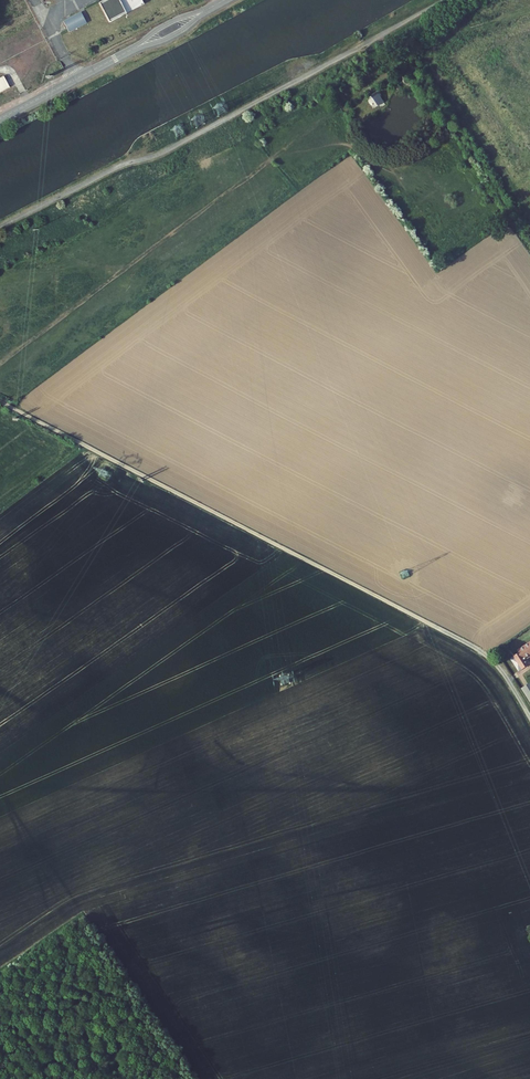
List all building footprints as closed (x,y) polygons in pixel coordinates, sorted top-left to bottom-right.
[(109,23),(143,4),(141,0),(103,0),(99,2),(98,2),(109,23)] [(86,23),(81,12),(63,22),(67,29),(69,33),(86,23)] [(3,76),(0,78),(0,93),(9,88),(3,76)] [(383,105),(378,97),(369,104),(373,111),(383,105)] [(514,653),(516,657),(511,660),(518,671),(522,668),(524,671),(529,667),(529,644),(514,653)] [(529,703),(529,682),(521,687),(529,703)]
